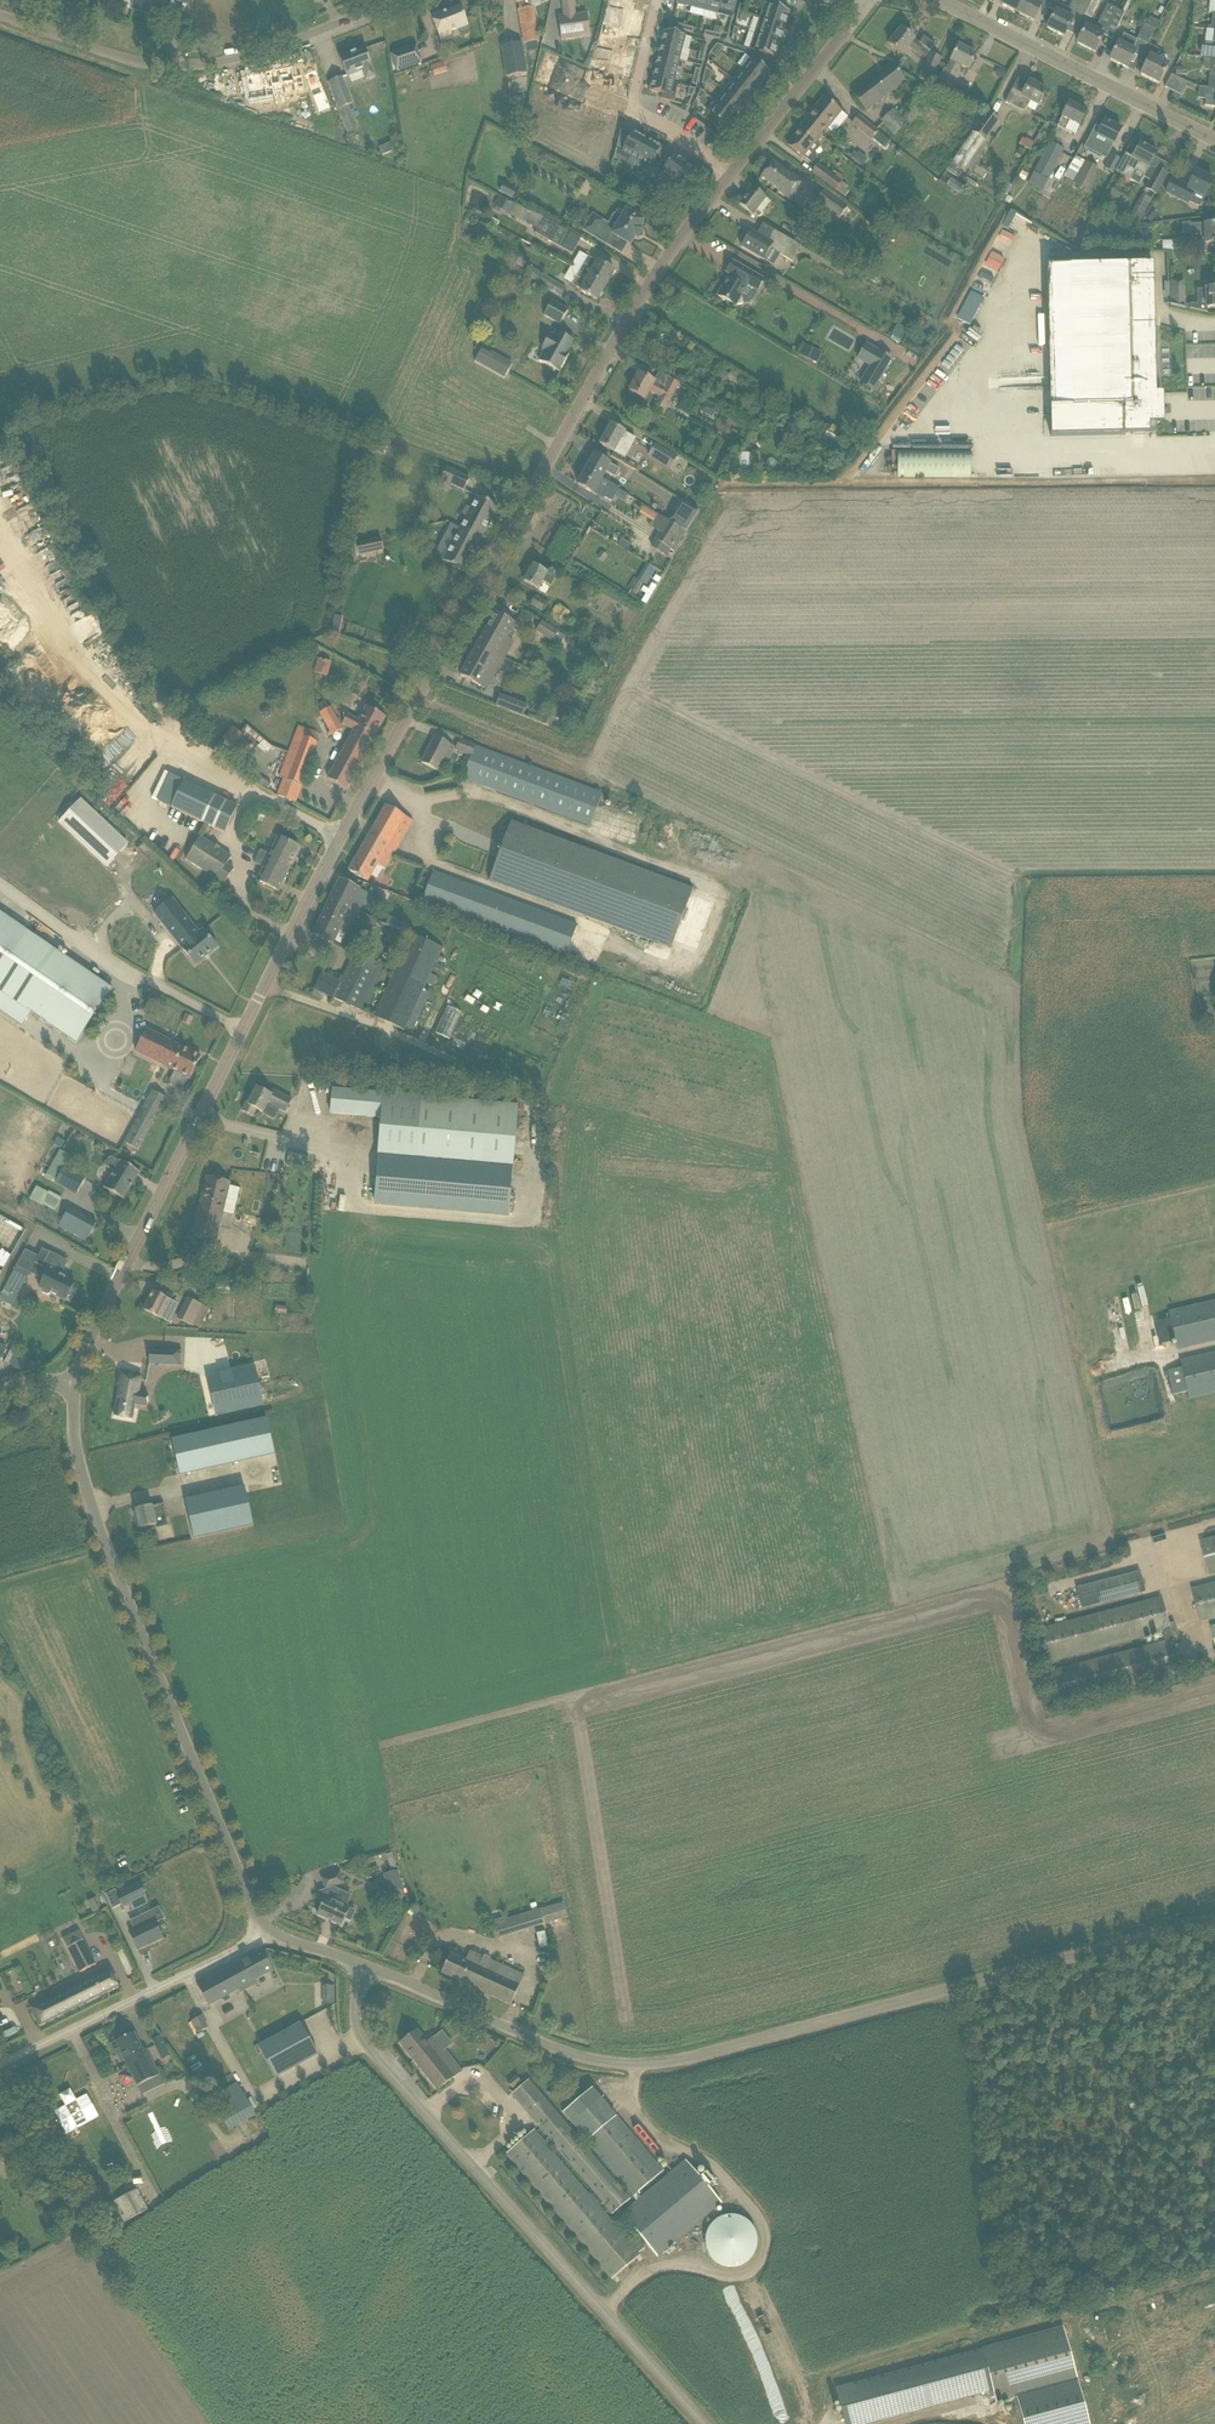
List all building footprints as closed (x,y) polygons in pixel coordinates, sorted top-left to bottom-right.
[(163,0),(121,0),(120,7),(159,17),(163,0)] [(525,43),(526,43),(528,53),(538,51),(537,41),(539,41),(534,8),(532,8),(530,1),(533,0),(517,0),(518,5),(518,4),(520,10),(519,10),(525,43)] [(704,10),(707,0),(693,0),(691,7),(704,10)] [(718,14),(721,0),(707,0),(704,10),(718,14)] [(736,0),(721,0),(718,14),(732,17),(736,0)] [(1002,5),(1017,13),(1024,0),(1004,0),(1002,5)] [(1017,13),(1033,21),(1044,0),(1024,0),(1017,13)] [(1052,1),(1049,8),(1055,11),(1047,28),(1064,37),(1074,17),(1081,21),(1084,15),(1092,0),(1078,0),(1078,1),(1075,0),(1073,0),(1068,9),(1052,1)] [(1084,15),(1091,19),(1100,0),(1092,0),(1084,15)] [(575,16),(573,1),(561,3),(563,17),(557,18),(560,40),(588,36),(586,15),(575,16)] [(760,19),(785,27),(790,12),(765,4),(760,19)] [(1113,37),(1124,14),(1107,5),(1094,31),(1086,26),(1077,43),(1094,52),(1104,32),(1113,37)] [(439,41),(441,40),(449,37),(447,34),(467,26),(459,6),(447,11),(446,9),(430,15),(439,41)] [(637,38),(643,13),(626,9),(621,28),(603,24),(598,43),(616,47),(620,48),(624,34),(637,38)] [(758,27),(755,34),(780,42),(785,27),(760,19),(758,27)] [(1110,60),(1127,69),(1134,55),(1140,59),(1141,57),(1148,44),(1155,29),(1145,24),(1137,39),(1137,38),(1136,40),(1123,34),(1122,36),(1118,44),(1110,60)] [(917,54),(924,59),(930,53),(901,29),(889,44),(903,56),(910,48),(917,54)] [(681,49),(684,36),(664,31),(661,44),(681,49)] [(755,34),(750,50),(775,58),(780,42),(755,34)] [(507,77),(527,73),(522,44),(502,47),(507,77)] [(658,55),(679,60),(681,49),(661,44),(658,55)] [(717,44),(714,48),(720,52),(724,47),(717,44)] [(1158,49),(1148,44),(1141,57),(1148,61),(1140,75),(1158,84),(1168,66),(1155,59),(1158,49)] [(396,72),(422,64),(415,45),(390,54),(396,72)] [(1212,46),(1203,45),(1202,57),(1211,58),(1212,46)] [(968,70),(976,55),(958,46),(946,70),(944,69),(937,83),(951,90),(958,75),(956,75),(961,66),(968,70)] [(628,76),(634,52),(620,48),(616,47),(612,66),(592,61),(587,80),(611,86),(614,73),(628,76)] [(365,81),(375,77),(371,67),(372,67),(365,48),(350,54),(350,52),(339,56),(346,77),(362,71),(365,81)] [(715,58),(720,52),(714,48),(710,53),(715,58)] [(655,67),(676,72),(679,60),(658,55),(655,67)] [(928,84),(941,60),(931,55),(918,79),(928,84)] [(743,70),(762,85),(770,74),(751,59),(743,70)] [(435,76),(447,72),(443,61),(431,66),(435,76)] [(892,64),(852,93),(865,111),(904,81),(892,64)] [(652,79),(673,84),(676,72),(655,67),(652,79)] [(706,68),(704,76),(710,80),(714,74),(706,68)] [(1000,69),(996,76),(1003,79),(1006,73),(1000,69)] [(734,81),(753,96),(762,85),(743,70),(734,81)] [(316,71),(304,76),(319,114),(331,109),(316,71)] [(293,74),(270,77),(274,101),(276,109),(287,107),(286,99),(297,98),(296,95),(304,94),(302,82),(294,84),(293,74)] [(1171,75),(1170,77),(1165,88),(1182,96),(1188,83),(1171,75)] [(247,85),(239,86),(240,98),(249,97),(250,105),(274,101),(270,77),(246,81),(247,85)] [(328,83),(339,110),(347,133),(358,129),(349,106),(352,105),(342,78),(328,83)] [(652,79),(649,91),(661,94),(660,99),(674,103),(678,85),(673,84),(652,79)] [(725,92),(744,107),(753,96),(734,81),(725,92)] [(1020,110),(1025,101),(1029,103),(1037,107),(1046,91),(1029,82),(1023,95),(1012,89),(1006,103),(1020,110)] [(1208,88),(1199,87),(1198,95),(1205,96),(1204,106),(1214,108),(1214,89),(1208,88)] [(689,88),(687,96),(692,97),(695,90),(689,88)] [(701,90),(697,97),(701,100),(706,94),(701,90)] [(716,103),(736,118),(744,107),(725,92),(716,103)] [(561,101),(550,97),(541,117),(553,122),(561,101)] [(816,132),(822,137),(842,112),(823,98),(804,122),(805,123),(806,125),(816,133),(816,132)] [(561,101),(553,122),(564,126),(572,106),(561,101)] [(708,114),(727,129),(736,118),(716,103),(708,114)] [(1066,130),(1071,120),(1080,124),(1086,112),(1069,103),(1057,127),(1065,132),(1066,130)] [(583,111),(572,106),(564,126),(575,131),(583,111)] [(906,124),(894,110),(882,121),(894,135),(906,124)] [(586,136),(595,116),(583,111),(575,131),(586,136)] [(986,112),(945,169),(957,177),(968,159),(966,158),(980,138),(985,141),(999,121),(986,112)] [(323,128),(332,124),(329,116),(319,120),(323,128)] [(606,121),(595,116),(586,136),(597,141),(606,121)] [(858,117),(852,125),(870,140),(871,139),(882,148),(888,141),(877,132),(858,117)] [(597,141),(608,145),(617,125),(606,121),(597,141)] [(1104,121),(1087,154),(1095,158),(1100,150),(1109,154),(1121,129),(1104,121)] [(805,123),(787,145),(804,158),(811,164),(816,158),(815,153),(812,150),(822,137),(816,132),(816,133),(806,125),(805,123)] [(634,165),(647,140),(633,133),(624,150),(617,146),(614,158),(619,161),(621,158),(634,165)] [(1023,138),(1020,145),(1032,150),(1034,142),(1023,138)] [(662,164),(655,161),(662,148),(647,140),(634,165),(648,172),(646,175),(654,179),(662,164)] [(1064,150),(1049,142),(1033,173),(1048,181),(1064,150)] [(1140,143),(1132,158),(1126,154),(1116,172),(1130,180),(1136,170),(1145,175),(1157,153),(1140,143)] [(1113,173),(1118,164),(1120,160),(1111,155),(1104,169),(1113,173)] [(695,171),(676,156),(656,180),(663,186),(665,183),(678,193),(689,179),(690,180),(696,172),(695,172),(695,171)] [(1075,156),(1065,176),(1074,181),(1074,183),(1086,190),(1097,168),(1075,156)] [(773,161),(761,176),(779,189),(778,190),(786,196),(791,199),(797,191),(804,182),(793,174),(792,175),(773,161)] [(812,173),(836,191),(842,195),(848,187),(817,165),(812,173)] [(1157,168),(1145,189),(1156,196),(1169,174),(1157,168)] [(1022,171),(1018,178),(1025,181),(1028,174),(1022,171)] [(1166,192),(1172,195),(1187,203),(1193,192),(1204,198),(1213,181),(1196,172),(1187,188),(1172,180),(1166,192)] [(517,191),(504,184),(499,193),(512,200),(517,191)] [(1115,185),(1110,194),(1118,199),(1123,190),(1115,185)] [(752,215),(755,212),(757,209),(759,206),(761,204),(766,198),(752,187),(738,204),(752,215)] [(825,189),(817,199),(841,217),(848,206),(825,189)] [(638,190),(635,197),(644,201),(647,195),(638,190)] [(1142,193),(1131,216),(1141,221),(1152,198),(1142,193)] [(514,205),(499,196),(494,206),(508,214),(514,205)] [(514,205),(508,214),(519,220),(524,210),(514,205)] [(639,229),(644,221),(639,219),(641,215),(633,210),(631,214),(626,211),(616,228),(593,215),(583,231),(609,246),(615,236),(630,245),(634,237),(637,238),(641,230),(639,229)] [(1152,210),(1145,217),(1151,222),(1157,215),(1152,210)] [(1021,231),(1026,216),(1010,211),(1005,226),(1021,231)] [(570,233),(556,226),(555,228),(542,221),(544,219),(533,213),(526,224),(537,230),(535,234),(561,248),(570,233)] [(1208,224),(1204,224),(1191,224),(1191,232),(1197,232),(1198,244),(1205,244),(1214,244),(1214,224),(1208,224)] [(742,245),(741,247),(764,260),(770,249),(792,262),(801,247),(774,231),(768,241),(751,230),(746,238),(744,237),(740,244),(742,245)] [(1191,242),(1175,241),(1175,251),(1191,252),(1191,242)] [(1163,242),(1163,251),(1173,251),(1173,242),(1163,242)] [(1173,252),(1173,264),(1174,264),(1185,255),(1185,252),(1173,252)] [(580,253),(575,262),(583,266),(580,271),(590,276),(606,286),(614,271),(604,265),(598,262),(597,262),(588,257),(580,253)] [(758,290),(764,280),(733,261),(726,273),(730,275),(728,278),(727,278),(717,296),(726,301),(728,307),(734,306),(736,307),(737,305),(743,304),(741,297),(746,289),(750,286),(758,290)] [(1153,264),(1046,266),(1050,436),(1157,434),(1156,424),(1164,424),(1163,394),(1156,394),(1156,391),(1154,336),(1154,306),(1153,264)] [(538,284),(561,297),(566,289),(543,275),(534,270),(529,278),(538,284)] [(596,301),(606,286),(590,276),(580,271),(576,279),(572,286),(581,291),(581,292),(586,295),(596,301)] [(1184,288),(1172,288),(1172,296),(1172,305),(1184,308),(1184,296),(1185,296),(1184,288)] [(1191,309),(1207,313),(1207,308),(1214,308),(1214,289),(1206,289),(1198,290),(1198,304),(1190,304),(1191,309)] [(970,293),(960,321),(974,326),(985,298),(970,293)] [(568,311),(552,302),(544,316),(560,325),(568,311)] [(897,324),(891,334),(901,340),(907,330),(897,324)] [(649,341),(654,345),(657,340),(663,343),(668,335),(658,328),(649,341)] [(552,364),(561,370),(567,359),(564,357),(572,341),(562,336),(555,332),(553,336),(550,334),(541,349),(544,351),(539,361),(550,368),(552,364)] [(803,344),(799,353),(810,358),(814,349),(803,344)] [(866,344),(858,359),(869,366),(860,382),(863,384),(861,388),(868,392),(870,389),(872,390),(891,359),(866,344)] [(1214,355),(1214,345),(1186,346),(1186,356),(1214,355)] [(697,353),(690,349),(686,355),(694,360),(697,353)] [(477,357),(475,362),(504,379),(508,373),(510,369),(502,365),(505,360),(490,352),(485,362),(477,357)] [(729,374),(721,369),(719,374),(726,378),(729,374)] [(662,374),(657,383),(639,374),(629,391),(645,400),(650,391),(660,397),(656,405),(665,410),(679,383),(662,374)] [(1198,399),(1199,394),(1194,394),(1194,388),(1188,388),(1187,398),(1198,399)] [(704,403),(700,411),(711,418),(716,410),(704,403)] [(756,419),(742,410),(738,417),(751,425),(756,419)] [(791,430),(795,423),(788,418),(784,426),(791,430)] [(614,452),(615,451),(624,456),(630,445),(632,446),(636,440),(625,433),(610,425),(600,444),(614,452)] [(825,436),(839,444),(841,440),(828,432),(825,436)] [(381,461),(386,447),(374,443),(369,457),(381,461)] [(656,445),(648,457),(669,470),(676,458),(656,445)] [(970,451),(897,452),(898,478),(970,478),(970,451)] [(749,469),(750,453),(741,453),(740,468),(749,469)] [(594,455),(586,470),(602,479),(606,472),(615,478),(619,470),(610,464),(594,455)] [(995,464),(996,471),(1013,469),(1013,462),(995,464)] [(464,491),(470,479),(447,468),(438,487),(448,492),(451,485),(464,491)] [(586,470),(577,484),(588,490),(594,494),(603,499),(604,497),(611,502),(619,488),(602,479),(586,470)] [(634,486),(629,496),(647,506),(652,496),(634,486)] [(477,497),(460,528),(460,529),(480,541),(498,508),(477,497)] [(586,513),(561,497),(550,516),(566,526),(567,525),(569,526),(574,517),(582,521),(586,513)] [(681,501),(668,521),(673,524),(682,530),(686,532),(699,512),(681,501)] [(653,522),(658,515),(644,507),(640,514),(653,522)] [(682,530),(673,524),(668,521),(658,515),(651,528),(659,533),(655,540),(674,552),(686,532),(682,530)] [(624,533),(602,519),(595,531),(617,545),(624,533)] [(439,546),(448,551),(443,561),(464,572),(480,541),(460,529),(460,528),(451,523),(439,546)] [(408,530),(409,538),(416,537),(414,529),(408,530)] [(353,557),(383,552),(380,538),(350,545),(353,557)] [(598,559),(603,562),(606,557),(601,554),(598,559)] [(524,581),(534,587),(538,589),(542,582),(551,586),(555,579),(547,574),(547,573),(533,565),(524,581)] [(643,583),(637,580),(634,578),(627,589),(636,595),(643,583)] [(530,604),(544,612),(549,604),(535,596),(530,604)] [(562,625),(570,613),(557,605),(550,617),(562,625)] [(495,612),(478,644),(503,658),(512,642),(505,637),(514,623),(506,618),(495,612)] [(553,641),(559,633),(542,622),(536,632),(552,642),(553,641)] [(559,633),(553,641),(560,645),(565,637),(559,633)] [(503,658),(478,644),(460,675),(471,681),(484,689),(503,658)] [(327,677),(332,663),(318,659),(314,673),(327,677)] [(275,677),(274,681),(276,685),(281,686),(284,684),(286,680),(283,676),(279,675),(275,677)] [(496,706),(523,717),(527,707),(500,696),(496,706)] [(331,707),(320,713),(332,735),(343,730),(331,707)] [(385,717),(376,712),(367,707),(360,721),(349,715),(343,725),(354,731),(328,780),(346,790),(385,717)] [(545,713),(541,723),(550,727),(554,717),(545,713)] [(235,726),(215,748),(223,755),(243,734),(235,726)] [(283,779),(277,796),(295,802),(317,743),(314,742),(317,733),(299,726),(279,778),(283,779)] [(422,762),(432,768),(441,772),(454,748),(445,743),(434,738),(422,762)] [(460,741),(456,752),(470,758),(474,748),(475,746),(460,740),(460,741)] [(470,758),(462,780),(588,828),(600,796),(474,748),(470,758)] [(173,803),(171,807),(225,834),(238,807),(185,781),(183,785),(173,803)] [(80,798),(57,823),(106,868),(129,843),(80,798)] [(489,882),(671,949),(693,890),(510,823),(514,813),(478,800),(467,829),(503,842),(489,882)] [(348,870),(368,882),(378,865),(385,870),(413,821),(386,805),(348,870)] [(272,855),(262,850),(254,864),(265,869),(259,883),(278,892),(299,848),(289,843),(279,839),(272,855)] [(231,859),(202,840),(187,862),(225,886),(234,871),(228,867),(231,859)] [(135,846),(139,850),(144,844),(140,841),(135,846)] [(433,871),(422,902),(566,956),(578,925),(433,871)] [(340,878),(326,906),(354,920),(357,914),(351,911),(362,889),(340,878)] [(157,911),(155,913),(183,948),(183,949),(188,955),(195,964),(216,947),(203,931),(199,935),(171,900),(157,911)] [(349,932),(354,920),(326,906),(312,934),(333,945),(341,928),(349,932)] [(0,913),(0,1011),(22,1026),(31,1013),(76,1044),(113,990),(0,913)] [(402,926),(399,931),(406,935),(408,929),(404,927),(402,926)] [(410,934),(373,1016),(405,1031),(443,949),(410,934)] [(341,982),(333,978),(322,973),(314,989),(364,1012),(384,968),(354,954),(341,982)] [(568,1016),(563,1014),(558,1025),(564,1027),(568,1016)] [(190,1023),(193,1018),(186,1015),(183,1020),(190,1023)] [(135,1051),(190,1079),(201,1057),(146,1030),(135,1051)] [(436,1070),(382,1067),(364,1066),(363,1080),(435,1085),(436,1070)] [(268,1103),(285,1112),(292,1099),(274,1090),(271,1095),(257,1088),(253,1094),(251,1093),(242,1111),(253,1116),(257,1110),(263,1113),(268,1103)] [(334,1088),(331,1115),(381,1120),(384,1093),(334,1088)] [(166,1098),(152,1091),(124,1143),(138,1150),(166,1098)] [(378,1154),(374,1202),(508,1214),(518,1105),(384,1093),(381,1120),(378,1154)] [(60,1150),(45,1177),(47,1178),(77,1195),(86,1179),(65,1167),(71,1157),(62,1151),(60,1150)] [(286,1166),(296,1168),(299,1154),(290,1152),(286,1166)] [(114,1172),(104,1188),(109,1192),(110,1194),(115,1197),(118,1197),(123,1200),(139,1173),(120,1161),(114,1172)] [(192,1237),(215,1243),(230,1182),(207,1177),(192,1237)] [(31,1198),(43,1205),(49,1194),(37,1187),(31,1198)] [(97,1223),(71,1209),(61,1227),(86,1241),(97,1223)] [(9,1222),(3,1246),(16,1249),(22,1225),(9,1222)] [(11,1253),(2,1248),(0,1252),(0,1273),(11,1253)] [(39,1256),(35,1263),(49,1271),(44,1280),(39,1288),(65,1301),(67,1297),(71,1296),(73,1291),(72,1288),(75,1282),(60,1275),(67,1261),(48,1252),(42,1249),(39,1256)] [(13,1273),(5,1289),(18,1296),(20,1291),(30,1273),(17,1266),(13,1273)] [(168,1321),(172,1313),(177,1304),(153,1292),(144,1310),(159,1317),(168,1321)] [(191,1327),(192,1325),(199,1329),(209,1309),(202,1305),(202,1306),(188,1299),(177,1319),(191,1327)] [(1167,1311),(1176,1349),(1214,1340),(1214,1300),(1167,1311)] [(276,1306),(276,1314),(286,1314),(286,1307),(276,1306)] [(164,1345),(163,1361),(181,1361),(182,1345),(164,1345)] [(8,1364),(15,1352),(10,1350),(4,1363),(8,1365),(8,1364)] [(1180,1360),(1182,1368),(1168,1371),(1173,1396),(1188,1392),(1189,1399),(1214,1393),(1214,1352),(1180,1360)] [(254,1368),(207,1378),(215,1416),(262,1406),(254,1368)] [(120,1385),(114,1417),(132,1420),(135,1404),(138,1393),(141,1377),(129,1374),(130,1373),(120,1372),(118,1384),(120,1385)] [(267,1416),(172,1437),(180,1473),(179,1474),(275,1453),(267,1416)] [(245,1487),(185,1500),(194,1538),(253,1525),(245,1487)] [(138,1518),(135,1520),(137,1526),(139,1527),(140,1528),(155,1525),(156,1529),(157,1529),(168,1526),(163,1504),(148,1507),(136,1510),(138,1518)] [(1198,1540),(1208,1575),(1214,1573),(1214,1536),(1198,1540)] [(1145,1592),(1140,1572),(1077,1588),(1082,1609),(1145,1592)] [(1192,1588),(1200,1621),(1214,1617),(1214,1583),(1192,1588)] [(1161,1597),(1037,1629),(1046,1663),(1163,1632),(1165,1641),(1047,1672),(1056,1706),(1191,1670),(1188,1660),(1178,1663),(1173,1646),(1180,1644),(1175,1623),(1168,1625),(1161,1597)] [(337,1889),(333,1888),(333,1886),(342,1883),(339,1872),(322,1878),(325,1889),(326,1888),(326,1889),(318,1892),(321,1900),(323,1901),(317,1915),(341,1926),(345,1919),(350,1921),(355,1911),(332,1900),(337,1889)] [(390,1894),(403,1890),(396,1872),(383,1876),(390,1894)] [(123,1907),(146,1896),(139,1883),(117,1894),(115,1890),(105,1895),(112,1909),(122,1905),(123,1907)] [(563,1903),(505,1920),(496,1922),(500,1937),(544,1924),(543,1921),(566,1914),(563,1903)] [(137,1949),(162,1937),(155,1923),(164,1919),(158,1908),(140,1917),(143,1922),(133,1927),(135,1930),(129,1933),(137,1949)] [(67,1949),(80,1973),(96,1964),(83,1941),(79,1932),(63,1941),(67,1949)] [(197,1986),(203,1996),(208,2006),(238,1990),(240,1993),(258,1983),(256,1980),(273,1971),(262,1950),(197,1986)] [(441,1973),(510,2005),(515,1994),(524,1976),(472,1950),(468,1959),(451,1951),(446,1962),(441,1973)] [(109,1969),(30,2008),(39,2026),(118,1987),(109,1969)] [(335,2002),(335,1984),(323,1984),(324,2003),(335,2002)] [(191,2022),(198,2034),(209,2027),(202,2016),(191,2022)] [(301,2023),(258,2046),(275,2078),(318,2054),(301,2023)] [(437,2090),(461,2071),(434,2036),(427,2042),(417,2030),(400,2043),(437,2090)] [(115,2041),(119,2049),(116,2051),(121,2062),(125,2060),(137,2086),(148,2080),(159,2075),(146,2049),(143,2050),(134,2032),(115,2041)] [(161,2036),(153,2041),(161,2057),(169,2052),(161,2036)] [(514,2076),(507,2082),(512,2088),(519,2082),(514,2076)] [(237,2083),(211,2097),(229,2129),(254,2115),(237,2083)] [(593,2088),(562,2113),(587,2142),(617,2117),(593,2088)] [(638,2110),(594,2149),(649,2213),(693,2175),(638,2110)] [(114,2202),(125,2222),(147,2210),(137,2190),(114,2202)] [(705,2225),(719,2269),(761,2256),(747,2212),(705,2225)] [(1063,2326),(836,2388),(845,2423),(862,2423),(992,2389),(996,2403),(1017,2397),(1024,2423),(1090,2423),(1063,2326)]
